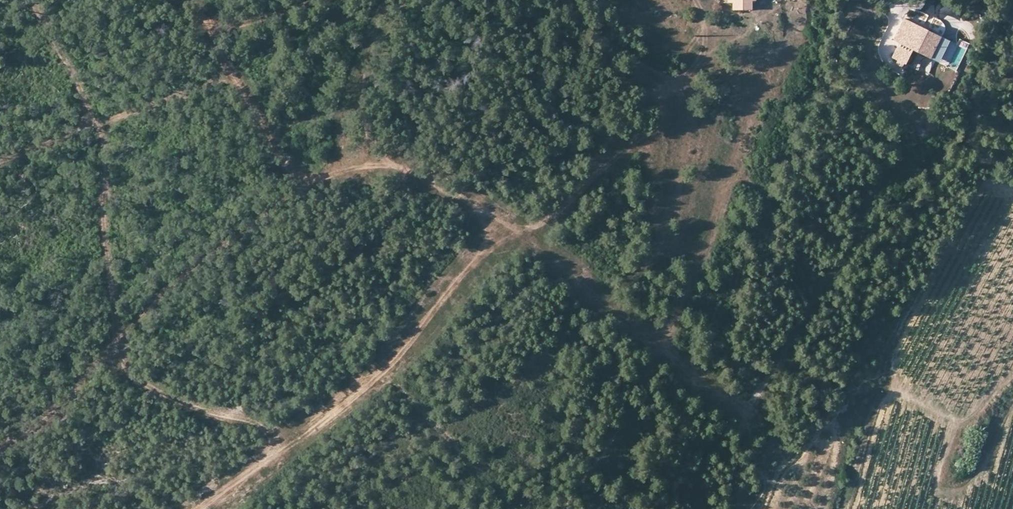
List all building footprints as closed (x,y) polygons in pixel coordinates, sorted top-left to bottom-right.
[(931,57),(942,36),(905,19),(894,40),(900,42),(892,58),(906,64),(913,49),(931,57)] [(948,39),(942,36),(931,57),(938,60),(948,39)]
